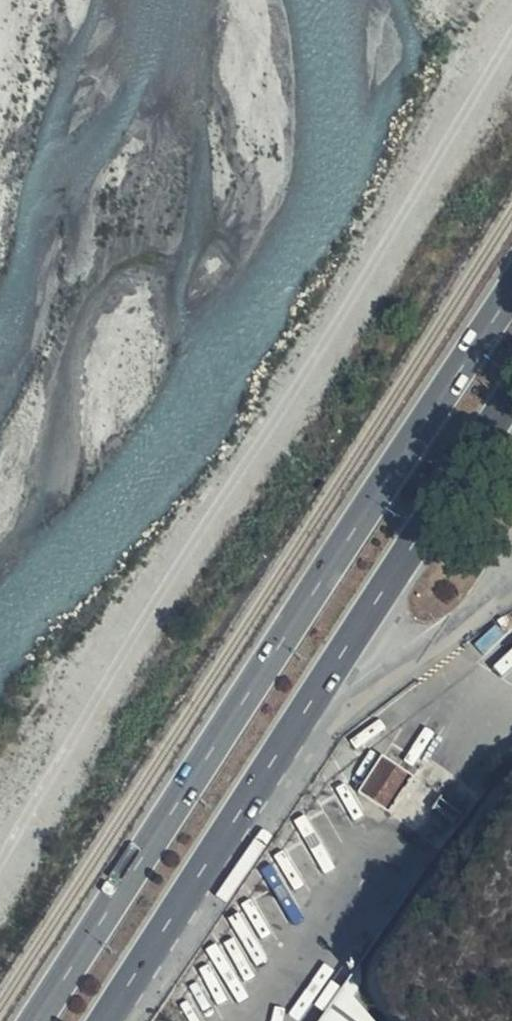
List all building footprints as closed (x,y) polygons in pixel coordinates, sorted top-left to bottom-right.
[(411,778),(382,760),(361,793),(389,812),(411,778)] [(309,1020),(359,1020),(331,988),(309,1020)]
